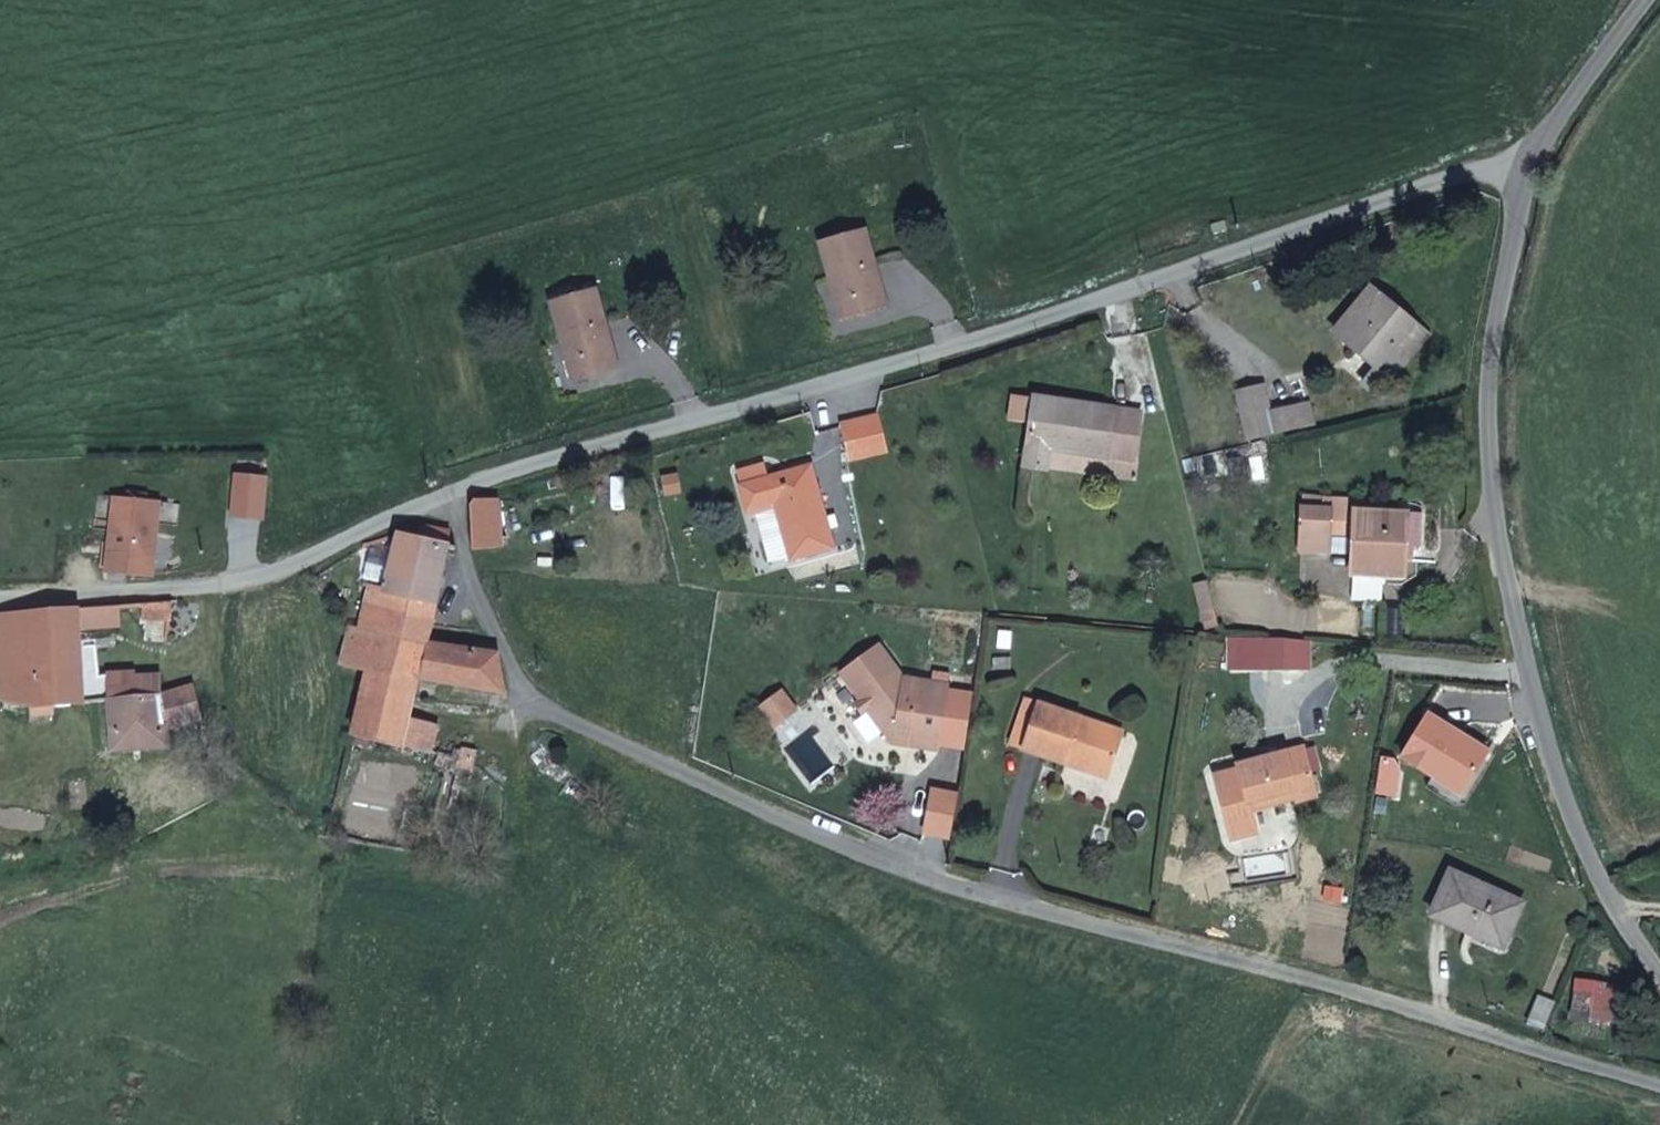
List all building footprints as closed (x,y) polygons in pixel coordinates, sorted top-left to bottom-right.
[(888,309),(866,232),(821,243),(842,322),(888,309)] [(619,368),(597,290),(551,303),(573,381),(619,368)] [(1371,292),(1336,335),(1394,382),(1429,339),(1371,292)] [(1266,388),(1239,395),(1251,443),(1304,430),(1299,408),(1272,414),(1266,388)] [(1131,411),(1012,397),(1009,422),(1031,425),(1026,467),(1046,470),(1050,446),(1088,450),(1088,455),(1126,460),(1134,461),(1141,412),(1131,411)] [(888,453),(879,418),(843,427),(852,462),(888,453)] [(829,532),(826,519),(812,469),(769,481),(765,467),(739,474),(751,518),(757,517),(779,512),(792,559),(792,562),(834,551),(829,532)] [(663,495),(680,492),(677,472),(660,475),(663,495)] [(260,517),(267,481),(245,476),(238,512),(260,517)] [(115,497),(106,573),(152,577),(162,503),(115,497)] [(1304,499),(1303,510),(1324,511),(1325,500),(1304,499)] [(1348,513),(1349,502),(1325,500),(1324,511),(1303,510),(1301,551),(1329,552),(1330,539),(1331,512),(1348,513)] [(497,501),(475,502),(472,505),(472,552),(501,549),(497,501)] [(779,512),(757,517),(770,565),(792,559),(779,512)] [(1331,512),(1330,539),(1354,540),(1355,514),(1348,513),(1331,512)] [(1355,514),(1354,540),(1353,577),(1405,580),(1406,564),(1407,550),(1408,516),(1355,514)] [(835,516),(826,519),(829,532),(839,529),(835,516)] [(1425,517),(1408,516),(1407,550),(1415,550),(1424,550),(1425,517)] [(448,547),(451,534),(422,528),(418,541),(399,537),(386,595),(372,591),(361,630),(351,628),(341,668),(369,675),(354,735),(402,748),(409,719),(419,679),(503,694),(499,655),(426,646),(449,547),(448,547)] [(1407,550),(1406,564),(1414,564),(1415,550),(1407,550)] [(1353,581),(1354,600),(1380,599),(1379,580),(1353,581)] [(1195,589),(1207,633),(1220,629),(1209,586),(1195,589)] [(172,619),(174,603),(142,606),(142,619),(172,619)] [(123,607),(0,616),(0,646),(2,702),(27,709),(35,710),(43,709),(55,708),(84,706),(80,631),(123,628),(123,607)] [(1285,642),(1265,641),(1265,672),(1285,673),(1285,642)] [(910,741),(943,746),(950,688),(905,680),(879,646),(843,672),(864,701),(870,709),(895,744),(910,746),(910,741)] [(98,648),(81,649),(84,706),(95,706),(111,704),(110,700),(109,678),(99,678),(98,648)] [(110,700),(164,696),(163,676),(109,678),(110,700)] [(205,719),(196,686),(164,696),(110,700),(111,704),(115,751),(168,749),(166,731),(205,719)] [(783,691),(763,706),(776,724),(796,709),(783,691)] [(1027,700),(1018,726),(1032,730),(1041,704),(1027,700)] [(870,709),(864,701),(858,706),(864,714),(870,709)] [(1025,752),(1067,766),(1069,759),(1111,773),(1125,732),(1041,704),(1032,730),(1018,726),(1012,744),(1026,749),(1025,752)] [(54,716),(55,708),(43,709),(43,717),(54,716)] [(1463,797),(1492,748),(1425,710),(1397,759),(1463,797)] [(440,727),(409,719),(402,748),(432,756),(440,727)] [(942,751),(943,746),(910,741),(910,746),(942,751)] [(459,747),(455,768),(472,771),(476,749),(459,747)] [(1318,796),(1305,747),(1280,754),(1272,756),(1240,765),(1241,769),(1215,776),(1233,841),(1258,834),(1252,811),(1250,802),(1295,790),(1298,799),(1299,801),(1318,796)] [(1272,756),(1280,754),(1278,747),(1270,749),(1272,756)] [(1069,759),(1067,766),(1109,780),(1111,773),(1069,759)] [(1383,759),(1377,795),(1397,797),(1402,763),(1383,759)] [(1252,811),(1298,799),(1295,790),(1250,802),(1252,811)] [(959,812),(933,808),(926,851),(951,855),(959,812)] [(1451,874),(1432,918),(1503,949),(1521,906),(1451,874)] [(1324,886),(1321,901),(1342,904),(1345,888),(1324,886)] [(1631,990),(1579,983),(1574,1019),(1626,1023),(1631,990)] [(1529,1028),(1545,1033),(1556,1005),(1541,1000),(1529,1028)]
